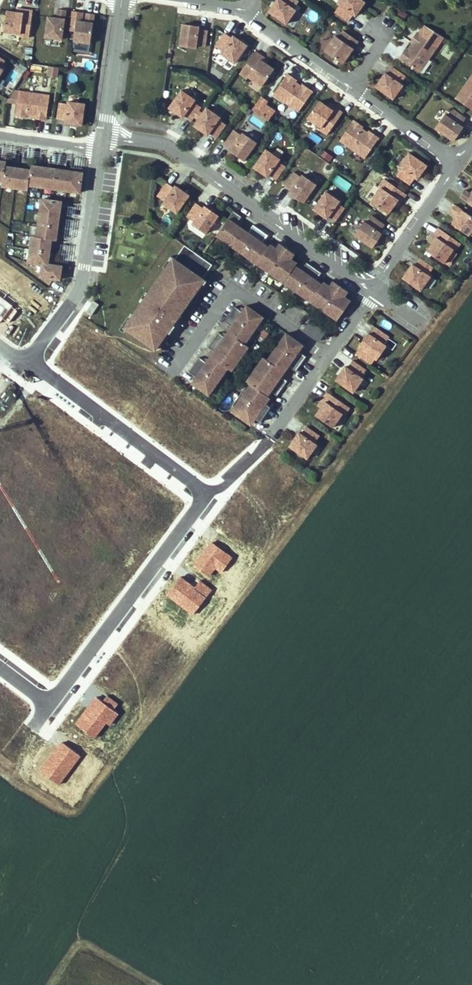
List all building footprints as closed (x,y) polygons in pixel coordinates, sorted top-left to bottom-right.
[(296,10),(294,8),(299,1),(297,0),(277,0),(269,11),(286,23),(296,10)] [(356,15),(365,1),(363,0),(340,0),(338,3),(340,4),(335,11),(349,21),(354,14),(356,15)] [(30,37),(34,10),(22,8),(22,12),(16,11),(7,10),(4,31),(21,33),(21,36),(30,37)] [(63,39),(67,9),(59,8),(58,17),(49,16),(46,36),(63,39)] [(396,8),(393,13),(404,20),(407,14),(396,8)] [(91,43),(95,13),(87,12),(86,21),(77,20),(74,40),(91,43)] [(199,28),(199,26),(183,23),(180,45),(197,47),(197,45),(205,46),(208,30),(199,28)] [(354,48),(359,40),(348,33),(344,30),(339,37),(336,35),(325,50),(343,63),(349,54),(348,53),(352,47),(354,48)] [(248,45),(234,35),(233,37),(225,32),(216,46),(223,51),(222,53),(235,62),(248,45)] [(404,51),(399,57),(420,72),(438,46),(417,32),(411,41),(413,42),(408,48),(406,52),(404,51)] [(447,44),(442,55),(451,59),(456,49),(447,44)] [(265,57),(256,50),(240,73),(248,78),(249,76),(263,86),(275,68),(267,63),(263,60),(265,57)] [(16,62),(3,81),(14,88),(26,69),(16,62)] [(58,77),(59,67),(47,66),(47,77),(58,77)] [(388,74),(385,72),(376,86),(394,98),(403,84),(401,83),(406,76),(393,66),(388,74)] [(299,111),(313,91),(306,86),(305,88),(302,85),(296,81),(297,79),(288,73),(274,93),(299,111)] [(456,97),(471,109),(471,75),(456,97)] [(194,101),(196,99),(182,89),(170,107),(183,117),(185,115),(192,120),(201,106),(194,101)] [(39,118),(47,119),(51,95),(20,90),(16,115),(27,116),(28,114),(39,116),(39,118)] [(259,98),(246,120),(263,129),(275,107),(259,98)] [(327,134),(343,112),(334,105),(331,108),(327,105),(320,100),(308,117),(321,127),(320,129),(327,134)] [(86,103),(69,101),(69,103),(60,102),(58,118),(67,120),(66,122),(83,125),(86,103)] [(219,119),(221,117),(207,107),(195,125),(209,134),(210,132),(217,137),(226,124),(219,119)] [(448,115),(446,114),(436,127),(454,140),(463,126),(461,125),(466,117),(453,108),(448,115)] [(365,157),(380,137),(373,133),(372,134),(368,132),(362,127),(363,126),(355,119),(340,140),(365,157)] [(257,142),(243,132),(242,134),(235,129),(225,143),(233,148),(231,150),(245,160),(257,142)] [(279,160),(280,158),(267,149),(254,166),(268,176),(269,174),(277,179),(286,165),(279,160)] [(410,152),(400,165),(402,167),(397,174),(411,184),(416,176),(418,178),(427,164),(410,152)] [(4,181),(3,185),(29,189),(30,185),(81,192),(84,172),(32,165),(32,169),(7,165),(7,161),(0,160),(0,180),(4,181)] [(317,184),(303,174),(302,176),(294,171),(285,185),(292,190),(291,192),(304,201),(317,184)] [(337,174),(332,180),(347,191),(351,186),(337,174)] [(401,203),(407,193),(385,178),(379,185),(381,187),(372,200),(389,213),(394,205),(397,201),(401,203)] [(190,194),(177,185),(175,187),(168,182),(158,196),(165,200),(164,202),(178,212),(190,194)] [(465,189),(461,195),(471,203),(471,193),(465,189)] [(339,202),(340,200),(327,190),(314,208),(328,218),(329,215),(336,221),(346,207),(339,202)] [(41,276),(61,279),(63,265),(49,263),(53,239),(57,240),(63,201),(43,198),(37,236),(33,235),(29,261),(43,264),(41,276)] [(219,215),(206,205),(204,207),(197,202),(188,216),(195,221),(193,223),(207,232),(219,215)] [(470,234),(471,231),(471,215),(455,204),(450,210),(458,215),(453,223),(470,234)] [(338,319),(350,302),(344,298),(346,295),(349,290),(334,280),(329,287),(323,283),(317,279),(322,272),(308,261),(302,269),(296,264),(290,260),(292,258),(296,253),(281,243),(277,247),(276,250),(270,246),(264,242),(269,234),(254,224),(249,231),(237,223),(242,216),(235,210),(218,235),(262,265),(260,268),(279,281),(280,279),(315,303),(314,305),(333,318),(334,316),(338,319)] [(367,222),(365,220),(355,234),(373,246),(383,233),(380,231),(385,224),(372,215),(367,222)] [(435,238),(427,250),(444,262),(454,248),(456,250),(461,242),(439,227),(432,236),(435,238)] [(167,268),(149,292),(149,293),(151,294),(145,303),(143,301),(134,313),(134,314),(136,315),(127,328),(128,328),(157,349),(162,341),(160,340),(179,313),(181,314),(198,290),(196,288),(204,277),(213,264),(186,244),(176,258),(169,269),(167,268)] [(169,269),(176,258),(172,255),(164,266),(167,268),(169,269)] [(415,264),(413,263),(404,277),(421,289),(431,275),(429,274),(434,267),(420,257),(415,264)] [(208,280),(204,277),(196,288),(198,290),(200,291),(208,280)] [(149,293),(149,292),(147,291),(141,300),(143,301),(145,303),(151,294),(149,293)] [(86,311),(92,315),(99,304),(93,300),(86,311)] [(193,382),(210,394),(229,367),(233,370),(250,346),(246,343),(265,316),(248,304),(243,311),(236,306),(225,320),(233,325),(226,336),(219,331),(209,346),(215,350),(208,361),(200,356),(190,371),(197,376),(193,382)] [(134,314),(134,313),(132,312),(121,328),(125,332),(128,328),(127,328),(136,315),(134,314)] [(160,340),(162,341),(166,336),(168,337),(183,316),(181,314),(179,313),(160,340)] [(378,358),(387,345),(385,343),(390,336),(377,326),(372,334),(370,332),(360,346),(378,358)] [(257,418),(262,421),(272,406),(267,403),(265,401),(269,395),(272,390),(278,395),(289,380),(282,375),(290,365),(297,370),(307,356),(300,350),(304,344),(287,332),(269,359),(265,356),(248,380),(252,383),(249,387),(247,386),(234,404),(236,406),(233,410),(250,422),(254,416),(257,418)] [(355,391),(364,378),(362,376),(367,369),(353,359),(348,366),(346,365),(337,379),(355,391)] [(351,407),(329,391),(322,400),(325,402),(322,407),(317,414),(334,426),(344,413),(346,414),(351,407)] [(308,457),(318,444),(316,442),(321,435),(307,426),(302,433),(300,431),(291,445),(308,457)]
